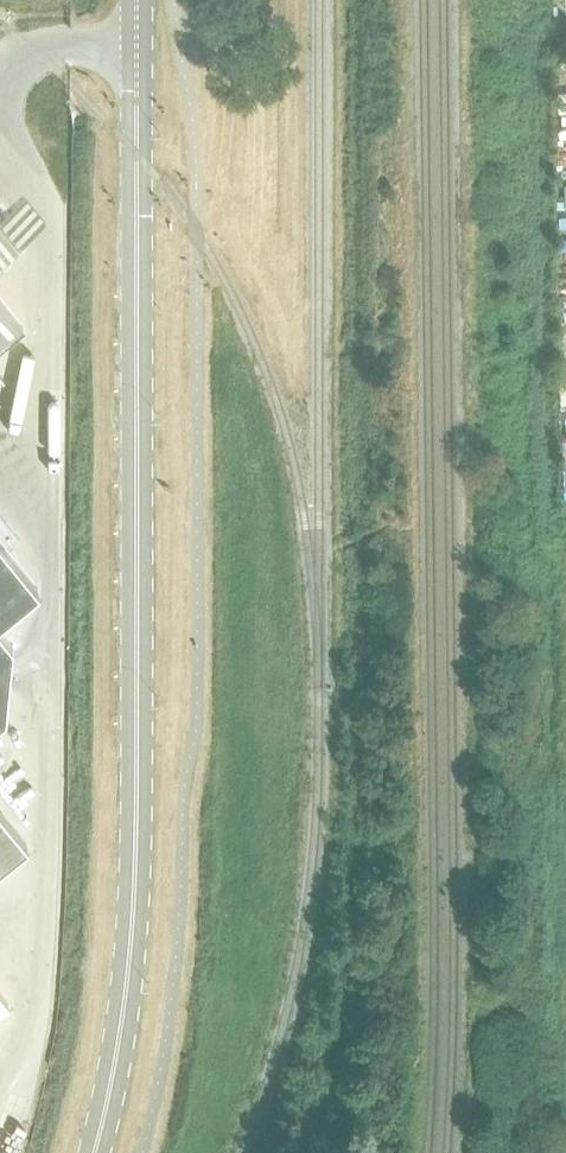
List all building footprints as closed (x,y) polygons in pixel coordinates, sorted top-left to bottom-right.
[(23,328),(0,301),(0,347),(23,328)] [(37,587),(0,542),(0,618),(37,587)] [(11,642),(0,629),(0,716),(3,713),(5,692),(7,679),(9,659),(10,650),(11,642)] [(25,842),(7,820),(0,811),(0,863),(25,842)]
